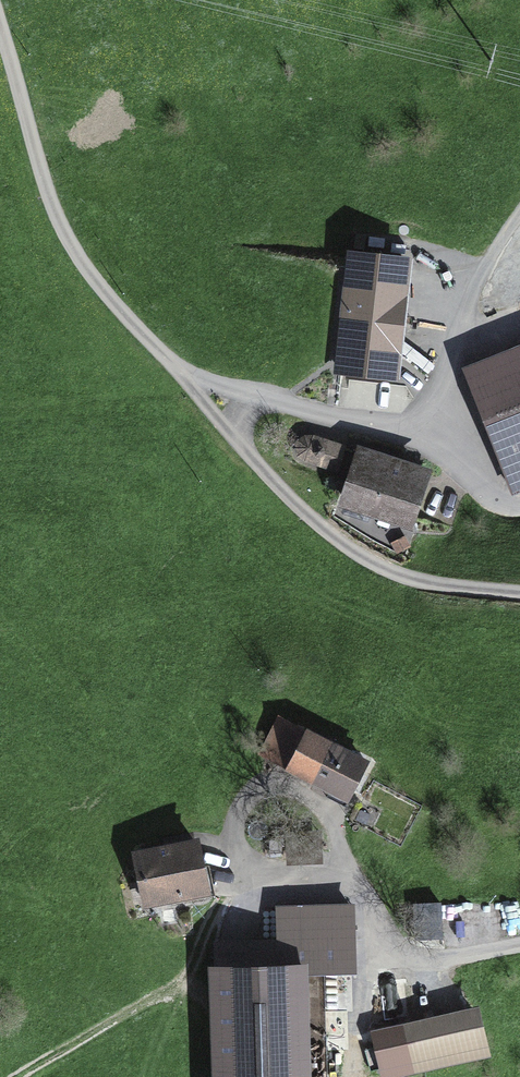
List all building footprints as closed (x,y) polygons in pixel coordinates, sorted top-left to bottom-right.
[(411,257),(347,250),(334,373),(398,379),(411,257)] [(519,488),(519,346),(465,368),(514,490),(519,488)] [(430,466),(356,445),(338,504),(412,526),(430,466)] [(344,799),(364,756),(297,725),(277,769),(344,799)] [(204,889),(192,834),(130,847),(142,902),(204,889)] [(353,905),(275,908),(277,968),(206,971),(210,1076),(311,1076),(308,976),(356,975),(353,905)] [(487,1051),(474,1001),(401,1020),(414,1070),(487,1051)]
